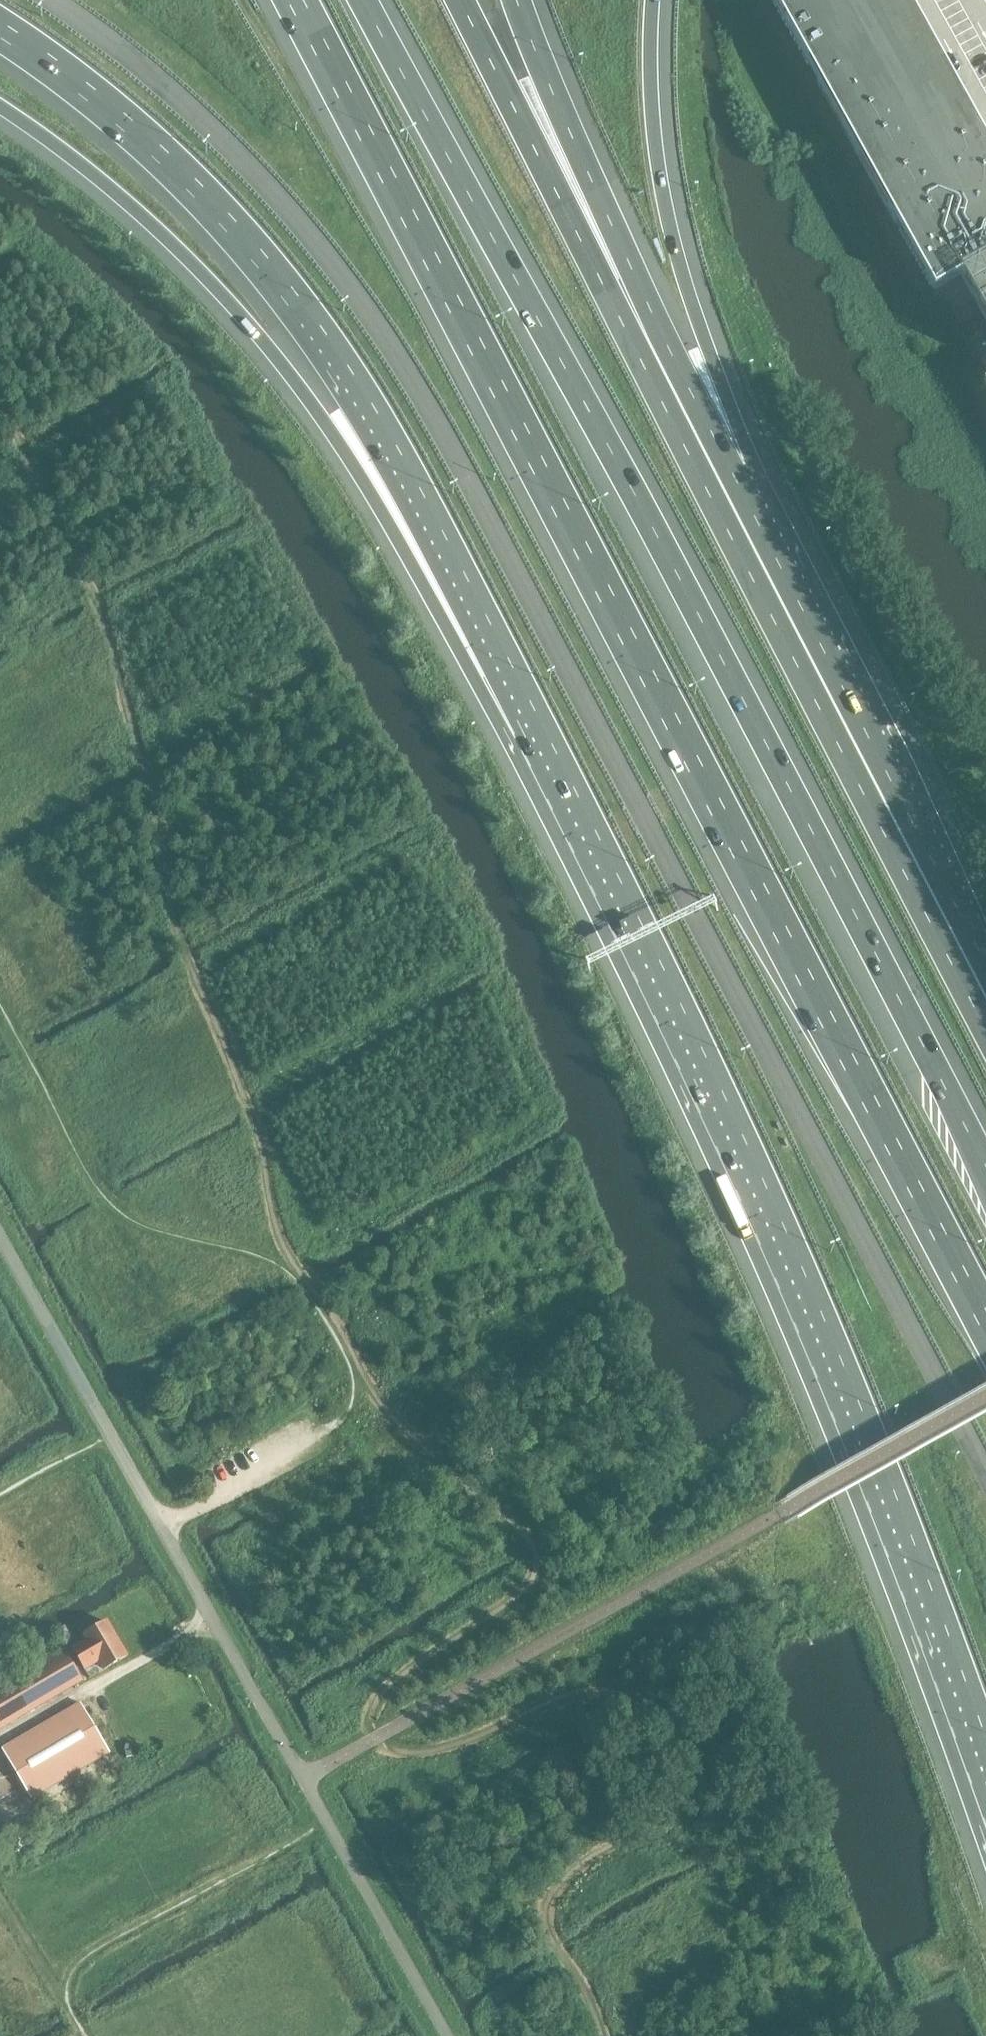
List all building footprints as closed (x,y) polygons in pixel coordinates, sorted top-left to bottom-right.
[(931,293),(958,279),(985,264),(985,148),(906,0),(771,0),(931,293)] [(958,279),(985,329),(985,264),(958,279)] [(87,1640),(73,1648),(85,1669),(94,1663),(93,1661),(98,1658),(104,1669),(127,1656),(107,1621),(84,1634),(87,1640)] [(64,1625),(49,1633),(58,1650),(73,1641),(64,1625)] [(0,1686),(0,1729),(82,1680),(64,1649),(0,1686)] [(80,1702),(2,1748),(31,1798),(110,1752),(80,1702)]
